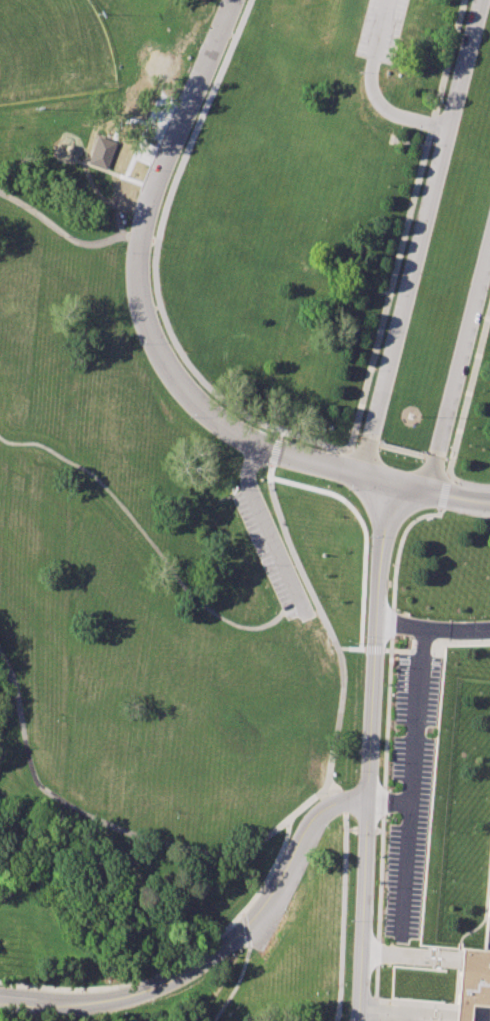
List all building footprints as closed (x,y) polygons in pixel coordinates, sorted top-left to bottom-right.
[(88,162),(106,169),(116,142),(98,136),(88,162)] [(469,938),(489,940),(489,1020),(464,1020),(464,1019),(469,938)]
